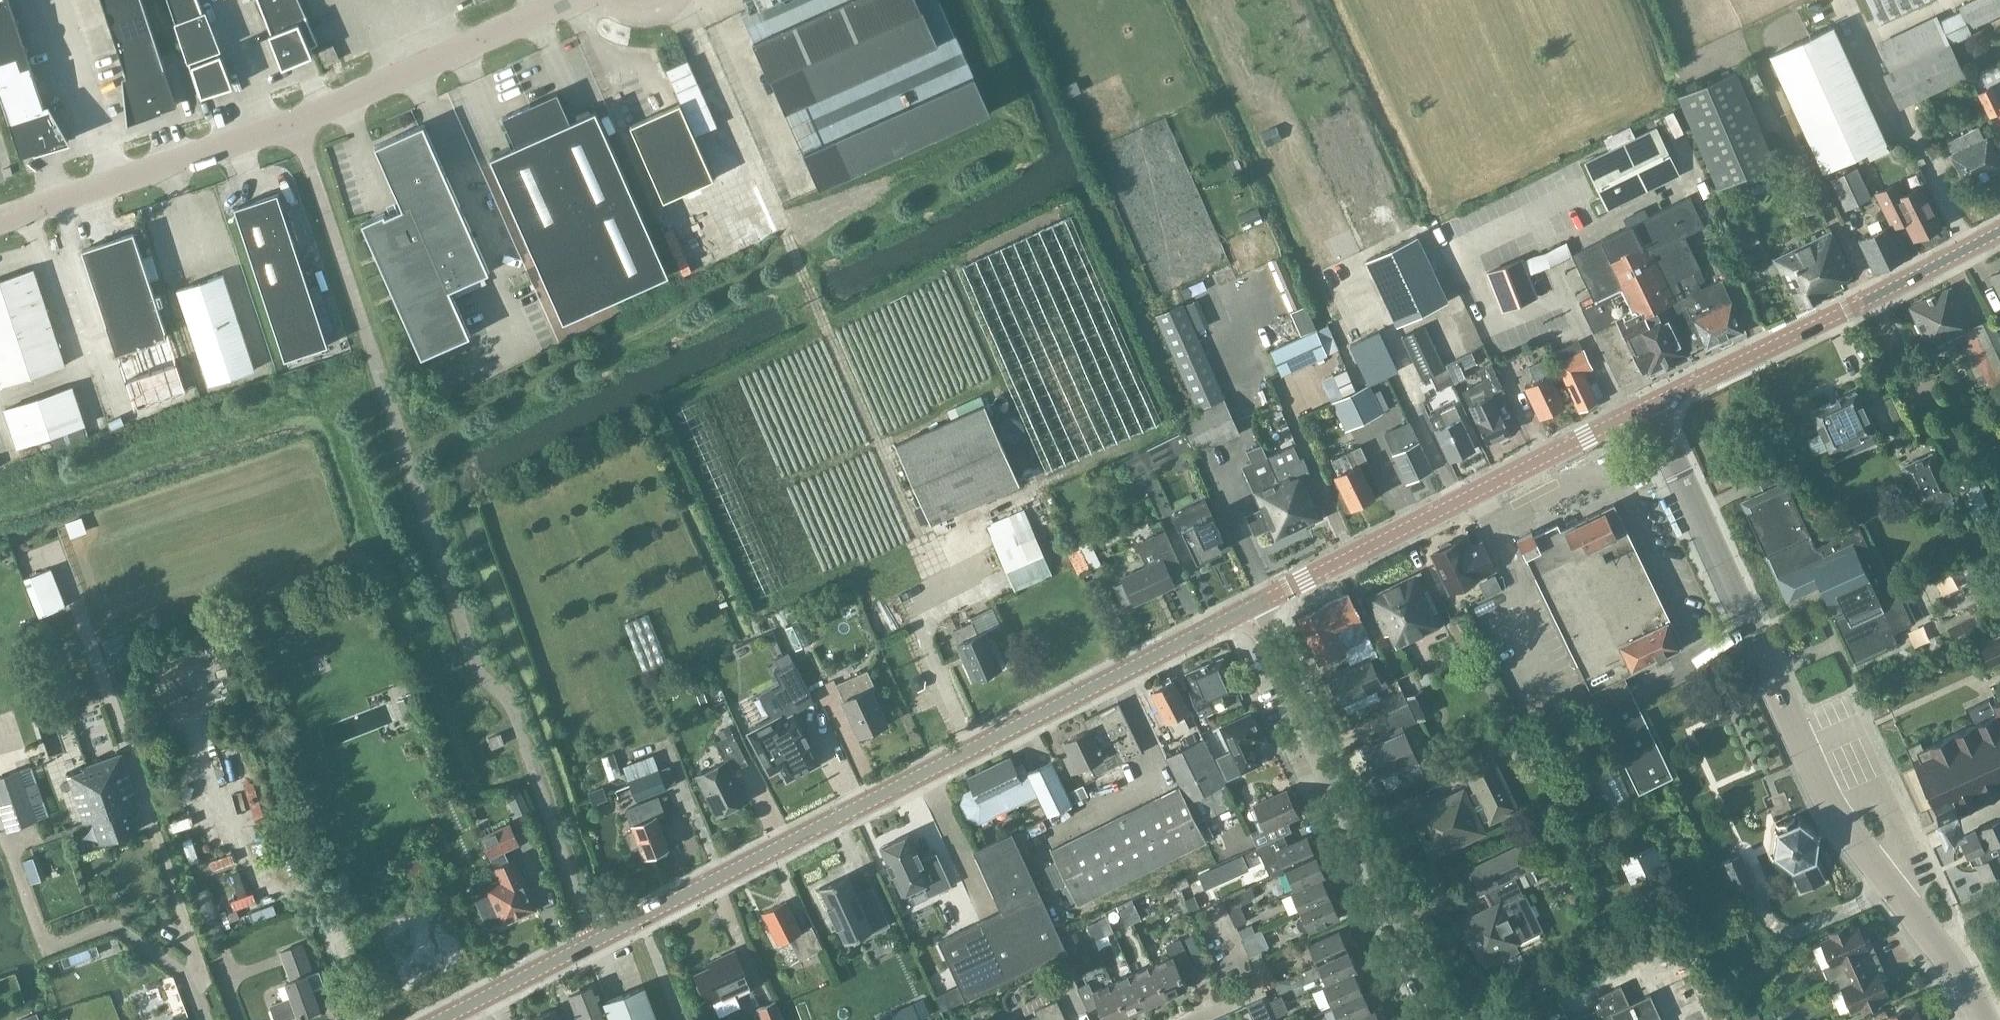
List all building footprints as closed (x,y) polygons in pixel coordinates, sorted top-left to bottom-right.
[(10,0),(0,0),(0,91),(21,156),(69,140),(51,110),(47,112),(10,0)] [(129,81),(125,82),(130,120),(178,104),(143,0),(103,0),(129,81)] [(200,95),(231,85),(218,51),(219,51),(204,11),(203,12),(199,0),(169,0),(200,95)] [(284,65),(315,52),(312,46),(319,43),(300,0),(259,0),(284,65)] [(750,9),(742,13),(754,38),(770,75),(786,112),(804,152),(820,188),(835,182),(849,175),(862,170),(874,165),(886,159),(897,154),(909,149),(921,144),(932,139),(944,133),(956,128),(972,121),(991,112),(975,76),(957,35),(942,0),(746,0),(750,9)] [(1879,24),(1930,0),(1868,0),(1879,24)] [(1878,45),(1891,71),(1884,74),(1900,108),(1966,76),(1951,45),(1972,35),(1970,29),(1999,15),(1999,0),(1973,0),(1958,7),(1961,11),(1939,22),(1936,17),(1878,45)] [(1835,26),(1771,55),(1824,172),(1888,142),(1835,26)] [(328,64),(338,60),(340,59),(334,44),(321,50),(328,64)] [(1973,44),(1961,50),(1968,64),(1980,58),(1973,44)] [(688,60),(667,70),(696,136),(718,126),(688,60)] [(1737,72),(1680,97),(1711,170),(1718,186),(1775,162),(1737,72)] [(538,79),(503,88),(507,104),(542,95),(538,79)] [(1993,87),(1978,94),(1990,116),(1999,111),(1999,112),(1999,101),(1993,87)] [(564,322),(670,275),(596,110),(571,122),(558,93),(531,105),(503,117),(516,146),(491,157),(564,322)] [(630,125),(664,201),(714,179),(681,103),(630,125)] [(422,358),(471,336),(451,290),(490,272),(424,124),(375,146),(403,208),(386,216),(385,213),(362,223),(422,358)] [(1277,127),(1262,134),(1268,145),(1282,139),(1277,127)] [(1630,127),(1605,139),(1611,150),(1636,138),(1630,127)] [(1680,175),(1657,128),(1636,138),(1611,150),(1584,163),(1607,211),(1680,175)] [(1952,157),(1966,186),(1999,169),(1999,161),(1985,130),(1981,132),(1980,128),(1949,144),(1955,156),(1952,157)] [(11,167),(3,169),(6,177),(13,174),(11,167)] [(1858,167),(1833,179),(1847,208),(1872,196),(1858,167)] [(1763,177),(1747,184),(1752,195),(1768,188),(1763,177)] [(1877,193),(1894,227),(1906,221),(1915,239),(1941,227),(1921,187),(1903,196),(1897,184),(1877,193)] [(279,193),(235,208),(286,359),(329,345),(279,193)] [(1650,216),(1602,239),(1602,240),(1573,254),(1596,303),(1583,309),(1620,386),(1649,373),(1650,376),(1692,356),(1690,353),(1706,345),(1675,281),(1694,272),(1701,269),(1686,236),(1706,226),(1692,196),(1650,216)] [(1257,208),(1239,216),(1245,229),(1252,226),(1251,222),(1254,221),(1256,224),(1263,221),(1257,208)] [(1393,222),(1361,237),(1367,249),(1399,234),(1393,222)] [(1743,225),(1730,230),(1739,253),(1762,244),(1758,234),(1748,238),(1743,225)] [(1890,226),(1860,240),(1874,272),(1905,258),(1890,226)] [(673,227),(664,231),(684,276),(693,272),(673,227)] [(83,250),(126,381),(132,398),(136,409),(187,392),(184,381),(135,233),(83,250)] [(1853,275),(1833,233),(1776,260),(1799,309),(1807,305),(1811,308),(1820,304),(1820,299),(1826,296),(1825,295),(1844,286),(1841,281),(1853,275)] [(1433,258),(1429,260),(1418,236),(1368,260),(1399,325),(1449,301),(1435,271),(1438,269),(1433,258)] [(1988,252),(1993,262),(1999,259),(1999,246),(1988,252)] [(1282,256),(1272,260),(1294,310),(1304,306),(1282,256)] [(1523,259),(1488,273),(1502,310),(1538,296),(1523,259)] [(54,327),(35,270),(0,281),(0,386),(66,365),(54,327)] [(1992,275),(1999,291),(1999,270),(1992,275)] [(1702,289),(1694,272),(1675,281),(1706,345),(1707,349),(1746,331),(1722,280),(1702,289)] [(224,275),(178,289),(210,384),(255,369),(224,275)] [(1203,280),(1182,289),(1186,298),(1200,292),(1207,289),(1203,280)] [(1971,328),(1951,287),(1910,307),(1930,348),(1971,328)] [(1199,300),(1185,306),(1192,320),(1205,315),(1199,300)] [(1199,412),(1226,400),(1192,320),(1185,306),(1184,304),(1157,316),(1199,412)] [(1306,306),(1291,312),(1301,336),(1316,329),(1306,306)] [(1975,326),(1999,377),(1999,334),(1992,318),(1975,326)] [(1459,325),(1435,337),(1445,359),(1469,347),(1459,325)] [(1425,326),(1404,336),(1424,379),(1446,369),(1425,326)] [(1317,331),(1271,351),(1282,375),(1328,354),(1317,331)] [(1580,342),(1554,354),(1558,363),(1557,364),(1580,411),(1581,410),(1597,402),(1598,402),(1597,398),(1590,383),(1584,373),(1594,368),(1585,350),(1584,351),(1580,342)] [(1458,358),(1447,363),(1449,368),(1456,382),(1467,377),(1463,369),(1458,358)] [(1537,381),(1525,386),(1540,417),(1566,405),(1544,360),(1530,367),(1537,381)] [(1477,420),(1487,442),(1498,437),(1499,440),(1508,436),(1507,433),(1510,431),(1500,410),(1499,410),(1493,396),(1504,391),(1492,365),(1480,371),(1485,381),(1464,391),(1477,420)] [(1347,370),(1334,376),(1343,395),(1356,390),(1347,370)] [(1382,412),(1369,385),(1355,392),(1368,419),(1382,412)] [(5,410),(18,448),(86,425),(74,387),(5,410)] [(1830,450),(1831,452),(1832,451),(1873,432),(1875,432),(1874,430),(1857,393),(1857,391),(1855,392),(1839,400),(1838,398),(1829,402),(1830,404),(1814,411),(1812,411),(1813,413),(1830,450)] [(1368,419),(1355,392),(1333,402),(1346,430),(1368,419)] [(982,397),(945,413),(949,421),(985,404),(982,397)] [(1226,400),(1180,420),(1195,453),(1241,433),(1226,400)] [(897,444),(932,522),(1021,482),(985,404),(949,421),(897,444)] [(1455,405),(1429,417),(1450,460),(1476,448),(1455,405)] [(1898,408),(1890,412),(1894,422),(1902,418),(1898,408)] [(1395,429),(1385,434),(1407,480),(1432,468),(1411,423),(1396,430),(1395,429)] [(1933,432),(1905,442),(1911,459),(1939,449),(1933,432)] [(1167,439),(1143,451),(1149,464),(1173,452),(1167,439)] [(1276,539),(1309,524),(1302,506),(1292,511),(1269,457),(1268,458),(1262,444),(1247,451),(1253,466),(1244,470),(1276,540),(1276,539)] [(1269,457),(1292,511),(1302,506),(1309,524),(1324,517),(1304,475),(1309,473),(1303,458),(1299,459),(1293,446),(1269,457)] [(1362,446),(1332,460),(1339,474),(1335,476),(1351,508),(1375,496),(1360,465),(1369,461),(1362,446)] [(1905,467),(1921,502),(1921,503),(1949,490),(1949,489),(1933,454),(1932,453),(1931,453),(1931,454),(1905,465),(1904,466),(1905,467)] [(1959,488),(1980,532),(1999,523),(1999,513),(1982,476),(1959,488)] [(1787,602),(1820,586),(1830,608),(1841,603),(1845,613),(1834,618),(1855,663),(1899,643),(1894,632),(1916,622),(1901,588),(1890,593),(1860,527),(1816,547),(1786,482),(1763,493),(1742,502),(1787,602)] [(1206,499),(1181,510),(1189,526),(1182,529),(1198,562),(1222,551),(1216,539),(1223,535),(1213,514),(1206,499)] [(1674,777),(1638,704),(1625,676),(1684,647),(1615,503),(1563,528),(1537,541),(1532,532),(1517,539),(1591,692),(1593,692),(1601,708),(1598,709),(1639,794),(1674,777)] [(1025,508),(988,525),(1017,589),(1054,572),(1025,508)] [(1124,582),(1115,586),(1124,605),(1133,601),(1134,604),(1175,585),(1171,575),(1183,569),(1165,531),(1137,544),(1148,567),(1123,578),(1122,579),(1124,582)] [(1439,551),(1433,553),(1451,592),(1478,579),(1477,577),(1494,569),(1482,543),(1465,551),(1460,541),(1454,544),(1449,542),(1441,546),(1439,551)] [(1080,549),(1070,554),(1081,575),(1091,570),(1080,549)] [(1969,549),(1960,553),(1970,574),(1979,570),(1969,549)] [(40,616),(66,607),(51,569),(25,578),(40,616)] [(1445,624),(1420,572),(1368,598),(1386,635),(1390,633),(1397,647),(1445,624)] [(1493,583),(1475,590),(1478,599),(1497,592),(1493,583)] [(781,617),(804,610),(798,591),(775,598),(781,617)] [(1324,605),(1298,617),(1304,630),(1295,634),(1306,656),(1315,651),(1320,661),(1346,648),(1370,636),(1348,593),(1324,605)] [(800,622),(787,628),(796,650),(810,644),(800,622)] [(974,679),(979,677),(980,678),(983,680),(991,676),(992,673),(992,671),(1001,667),(986,631),(978,634),(973,622),(955,630),(960,642),(958,643),(974,679)] [(1979,642),(1980,644),(1991,667),(1999,663),(1999,633),(1979,642)] [(1370,636),(1346,648),(1353,665),(1370,657),(1371,659),(1378,655),(1370,636)] [(789,652),(776,659),(781,668),(794,661),(789,652)] [(1241,700),(1223,659),(1223,657),(1187,673),(1187,674),(1188,674),(1194,689),(1190,691),(1201,717),(1241,700)] [(1343,704),(1388,684),(1383,672),(1378,675),(1371,659),(1370,657),(1353,665),(1329,675),(1343,704)] [(774,719),(749,733),(771,774),(781,768),(787,778),(786,779),(787,781),(821,763),(819,761),(809,743),(811,742),(811,741),(809,742),(805,734),(806,734),(806,732),(804,734),(793,714),(792,714),(786,704),(790,701),(791,702),(810,692),(811,691),(794,661),(781,668),(775,672),(783,686),(778,689),(777,686),(776,686),(776,687),(761,696),(774,719)] [(844,701),(860,736),(888,724),(872,689),(876,687),(868,670),(838,683),(846,700),(844,701)] [(1151,691),(1167,722),(1168,722),(1176,736),(1190,729),(1183,714),(1190,711),(1174,680),(1151,691)] [(1402,690),(1377,702),(1382,713),(1407,702),(1402,690)] [(1425,690),(1408,697),(1419,721),(1435,713),(1425,690)] [(1907,747),(1916,767),(1917,768),(1927,790),(1935,807),(1944,827),(1945,828),(1961,820),(1958,813),(1999,794),(1999,693),(1994,696),(1998,702),(1993,704),(1991,699),(1967,710),(1973,725),(1924,748),(1920,741),(1908,746),(1907,747)] [(1084,720),(1089,730),(1065,741),(1071,754),(1065,756),(1073,771),(1090,763),(1095,775),(1142,752),(1142,753),(1143,752),(1119,703),(1084,720)] [(1409,705),(1386,716),(1394,732),(1417,722),(1409,705)] [(1218,758),(1226,777),(1260,762),(1252,744),(1263,739),(1251,713),(1221,727),(1232,751),(1218,758)] [(730,727),(720,732),(723,739),(733,733),(730,727)] [(1406,731),(1364,750),(1371,766),(1373,766),(1379,779),(1418,761),(1412,748),(1413,747),(1406,731)] [(726,762),(698,776),(718,815),(748,800),(732,770),(748,762),(733,733),(723,739),(716,742),(726,762)] [(505,744),(501,734),(489,738),(493,748),(505,744)] [(1204,739),(1167,757),(1189,802),(1226,784),(1204,739)] [(613,753),(602,757),(610,780),(621,776),(613,753)] [(86,823),(93,820),(101,843),(140,829),(131,806),(139,804),(122,754),(84,768),(85,770),(69,776),(86,823)] [(1463,791),(1414,815),(1434,855),(1483,831),(1479,824),(1491,818),(1492,820),(1518,808),(1491,754),(1466,767),(1478,790),(1466,796),(1463,791)] [(654,755),(624,766),(630,781),(659,769),(654,755)] [(1611,756),(1588,767),(1607,810),(1631,800),(1611,756)] [(964,803),(971,817),(979,820),(1038,792),(1048,815),(1073,803),(1053,761),(1029,773),(1025,766),(1017,770),(1011,757),(967,778),(974,791),(967,794),(964,803)] [(1437,766),(1427,771),(1430,777),(1441,772),(1437,766)] [(630,781),(637,800),(667,788),(659,769),(630,781)] [(29,795),(21,771),(0,778),(0,806),(29,795)] [(1084,785),(1070,791),(1075,802),(1089,795),(1084,785)] [(1201,830),(1198,823),(1188,803),(1180,787),(1067,843),(1052,851),(1079,904),(1094,897),(1184,852),(1207,840),(1201,830)] [(1266,830),(1252,836),(1257,846),(1292,830),(1287,820),(1298,816),(1286,790),(1254,805),(1266,830)] [(0,806),(0,809),(8,831),(38,820),(29,795),(0,806)] [(658,797),(626,810),(634,830),(627,833),(632,849),(640,845),(645,858),(656,853),(657,856),(668,851),(667,849),(670,848),(658,818),(666,815),(658,797)] [(524,799),(513,805),(518,816),(529,810),(524,799)] [(1778,826),(1779,826),(1781,831),(1779,831),(1776,829),(1775,832),(1777,833),(1775,855),(1772,856),(1773,858),(1776,857),(1793,870),(1792,873),(1794,873),(1802,892),(1827,882),(1825,878),(1825,877),(1818,862),(1819,861),(1817,859),(1819,839),(1822,837),(1821,835),(1818,836),(1801,823),(1801,820),(1798,820),(1798,823),(1796,824),(1794,819),(1795,818),(1793,817),(1792,819),(1786,822),(1780,824),(1778,824),(1778,826)] [(1959,838),(1962,843),(1968,856),(1973,854),(1984,879),(1999,872),(1999,819),(1983,827),(1984,830),(1977,833),(1976,830),(1959,838)] [(1565,820),(1546,830),(1550,839),(1570,830),(1565,820)] [(488,892),(475,898),(489,928),(502,922),(503,923),(502,924),(503,925),(538,909),(538,908),(537,908),(515,859),(510,862),(505,851),(519,844),(510,824),(481,837),(490,857),(491,857),(496,868),(495,868),(501,882),(487,888),(488,892)] [(1041,894),(1013,832),(974,850),(1002,911),(1041,894)] [(910,834),(881,848),(888,864),(888,865),(889,865),(893,874),(892,874),(893,875),(902,895),(909,892),(924,885),(926,890),(929,897),(952,886),(937,853),(921,860),(918,852),(919,852),(918,851),(910,834)] [(1271,878),(1287,871),(1317,857),(1323,854),(1317,842),(1314,841),(1311,842),(1308,837),(1285,847),(1280,837),(1257,848),(1271,878)] [(279,845),(224,861),(228,877),(284,861),(279,845)] [(1464,922),(1480,956),(1513,940),(1516,945),(1544,931),(1526,893),(1520,895),(1511,877),(1518,874),(1529,869),(1534,866),(1524,845),(1467,872),(1477,893),(1486,889),(1495,907),(1464,922)] [(1653,846),(1622,860),(1632,882),(1663,868),(1653,846)] [(1742,855),(1723,863),(1737,895),(1739,899),(1759,891),(1742,855)] [(37,857),(25,861),(32,883),(44,879),(37,857)] [(1296,891),(1323,879),(1327,878),(1317,857),(1287,871),(1295,890),(1296,891)] [(1056,889),(1068,883),(1057,860),(1045,866),(1056,889)] [(1205,889),(1227,879),(1221,864),(1198,874),(1205,889)] [(1529,869),(1518,874),(1525,887),(1535,882),(1529,869)] [(821,887),(820,888),(829,907),(828,907),(829,909),(829,908),(838,926),(837,926),(838,928),(840,932),(845,943),(847,942),(846,940),(857,935),(857,936),(862,934),(861,933),(872,928),(874,932),(875,932),(874,930),(889,923),(890,925),(891,925),(878,896),(862,903),(859,895),(858,893),(858,894),(849,874),(848,875),(848,877),(838,882),(837,881),(822,888),(821,887)] [(1187,877),(1176,882),(1180,891),(1191,886),(1187,877)] [(1301,912),(1337,896),(1332,884),(1328,883),(1325,884),(1323,879),(1296,891),(1295,890),(1291,892),(1301,912)] [(226,935),(210,887),(190,894),(206,942),(226,935)] [(1251,888),(1246,890),(1251,901),(1256,897),(1251,888)] [(1224,900),(1233,919),(1244,914),(1241,906),(1251,901),(1246,890),(1224,900)] [(980,921),(1008,981),(1067,954),(1068,953),(1041,894),(1002,911),(980,921)] [(1337,896),(1301,912),(1303,917),(1300,919),(1298,923),(1299,926),(1301,929),(1305,931),(1309,930),(1310,932),(1341,918),(1338,913),(1341,911),(1342,907),(1337,896)] [(1196,897),(1186,901),(1191,914),(1201,909),(1196,897)] [(1728,899),(1718,904),(1726,918),(1736,913),(1728,899)] [(787,902),(764,914),(779,944),(789,939),(800,960),(823,949),(811,926),(802,931),(787,902)] [(1128,908),(1134,923),(1142,920),(1135,905),(1128,908)] [(1706,906),(1696,911),(1699,918),(1709,914),(1706,906)] [(1134,923),(1128,908),(1120,912),(1127,927),(1134,923)] [(1720,912),(1710,916),(1713,923),(1723,918),(1720,912)] [(1244,914),(1233,919),(1236,927),(1248,922),(1244,914)] [(1108,917),(1100,921),(1107,936),(1115,932),(1108,917)] [(980,921),(939,941),(960,987),(966,1000),(1008,981),(980,921)] [(1829,981),(1880,958),(1874,946),(1869,948),(1858,926),(1848,930),(1847,926),(1830,934),(1832,938),(1822,942),(1832,965),(1824,968),(1829,981)] [(1242,939),(1254,964),(1266,959),(1262,951),(1270,948),(1262,930),(1242,939)] [(1310,945),(1319,965),(1349,951),(1340,931),(1310,945)] [(1657,931),(1642,937),(1643,939),(1648,949),(1662,942),(1658,932),(1657,931)] [(1076,932),(1067,936),(1072,947),(1081,943),(1076,932)] [(1188,945),(1198,940),(1195,934),(1185,938),(1188,945)] [(1168,997),(1189,988),(1184,976),(1196,971),(1181,938),(1168,944),(1174,956),(1154,965),(1168,997)] [(277,1019),(285,1019),(299,1015),(299,1017),(321,1009),(313,989),(325,985),(320,971),(314,973),(303,944),(282,952),(292,980),(287,982),(293,998),(272,1006),(277,1019)] [(72,964),(93,957),(90,948),(69,955),(72,964)] [(722,962),(697,974),(710,1003),(738,990),(740,995),(753,989),(735,951),(720,958),(722,962)] [(1328,985),(1355,973),(1355,974),(1359,972),(1349,951),(1319,965),(1328,984),(1328,985)] [(1880,958),(1829,981),(1835,993),(1843,989),(1853,1012),(1863,1007),(1865,1011),(1881,1004),(1879,1000),(1889,995),(1880,973),(1885,970),(1880,958)] [(1266,959),(1254,964),(1257,972),(1269,967),(1266,959)] [(1079,963),(1070,967),(1075,980),(1084,976),(1079,963)] [(1168,997),(1154,965),(1134,974),(1148,1006),(1168,997)] [(1334,1007),(1364,994),(1355,974),(1355,973),(1328,985),(1328,984),(1324,986),(1334,1007)] [(1148,1006),(1134,974),(1114,983),(1129,1015),(1148,1006)] [(1043,977),(1031,983),(1036,995),(1049,990),(1043,977)] [(1094,992),(1090,983),(1079,988),(1089,1012),(1100,1006),(1106,1019),(1118,1019),(1129,1015),(1114,983),(1094,992)] [(607,1008),(606,1009),(604,1002),(597,985),(569,996),(579,1019),(612,1019),(607,1008)] [(1581,1017),(1581,1016),(1572,1019),(1663,1019),(1651,993),(1630,1003),(1621,985),(1592,998),(1598,1010),(1581,1017)] [(645,987),(604,1002),(606,1009),(607,1008),(612,1019),(658,1019),(645,987)] [(1557,991),(1528,1004),(1535,1019),(1570,1019),(1557,991)] [(1372,1011),(1364,994),(1334,1007),(1340,1019),(1354,1019),(1372,1012),(1372,1011)] [(1274,1010),(1286,1004),(1283,997),(1271,1002),(1274,1010)] [(1263,999),(1248,1006),(1254,1019),(1272,1019),(1263,999)] [(924,1000),(914,1004),(921,1019),(931,1015),(924,1000)] [(1063,1012),(1058,1001),(1036,1011),(1040,1019),(1045,1019),(1063,1012)] [(758,1009),(762,1019),(783,1019),(776,1002),(758,1009)] [(1286,1004),(1274,1010),(1278,1018),(1290,1012),(1286,1004)] [(1917,1009),(1907,1013),(1905,1010),(1889,1017),(1890,1019),(1922,1019),(1917,1009)] [(532,1019),(561,1019),(557,1010),(532,1019)] [(1385,1017),(1381,1015),(1379,1016),(1376,1010),(1372,1011),(1372,1012),(1354,1019),(1387,1019),(1385,1017)] [(1763,1015),(1765,1019),(1774,1019),(1778,1018),(1774,1010),(1763,1015)] [(1740,1019),(1762,1019),(1758,1011),(1758,1012),(1740,1019)]
